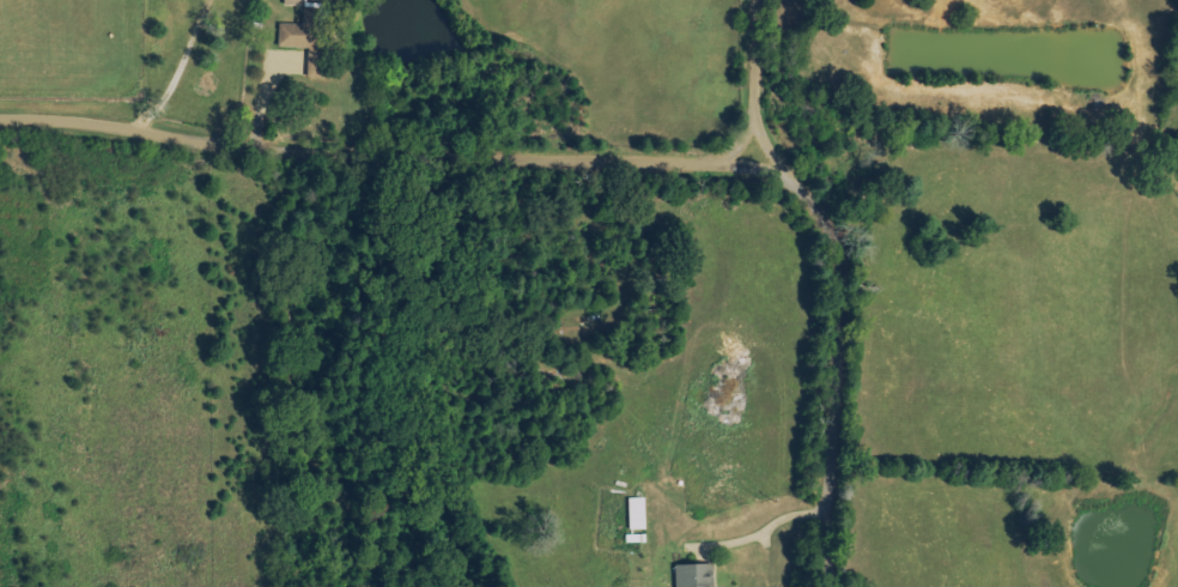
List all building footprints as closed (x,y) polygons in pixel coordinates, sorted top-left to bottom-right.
[(279,47),(308,48),(307,78),(328,79),(331,4),(304,3),(304,24),(280,24),(279,47)] [(645,530),(645,499),(629,499),(629,530),(645,530)] [(713,565),(676,566),(677,586),(714,586),(713,565)]
